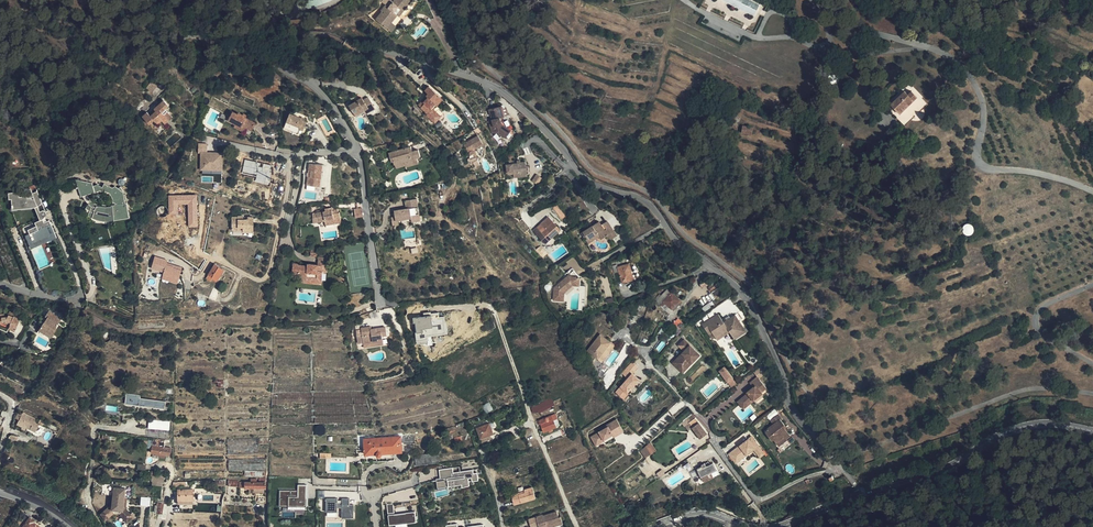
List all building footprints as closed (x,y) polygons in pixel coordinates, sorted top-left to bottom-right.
[(292,5),(292,6),(292,12),(293,13),(304,10),(321,5),(325,3),(331,0),(309,0),(292,5)] [(386,28),(391,22),(397,15),(400,11),(401,13),(412,0),(393,0),(392,1),(387,7),(385,5),(380,11),(381,12),(375,19),(386,28)] [(748,0),(720,0),(727,3),(756,17),(761,6),(748,0)] [(391,22),(386,28),(390,31),(395,25),(391,22)] [(151,81),(146,88),(152,92),(157,85),(151,81)] [(429,94),(426,96),(428,97),(424,102),(425,103),(421,107),(427,113),(425,114),(435,123),(441,116),(433,109),(438,105),(438,104),(438,103),(437,101),(441,97),(429,86),(425,90),(429,94)] [(898,116),(917,98),(911,92),(908,95),(906,92),(893,104),(895,107),(892,109),(898,116)] [(418,105),(421,107),(425,103),(424,102),(428,97),(426,96),(418,105)] [(162,99),(159,102),(164,108),(168,105),(162,99)] [(355,101),(349,105),(353,113),(358,110),(358,111),(362,108),(363,110),(363,111),(368,108),(362,99),(356,103),(355,101)] [(147,112),(142,116),(149,124),(153,120),(155,122),(159,118),(161,121),(169,113),(164,108),(159,102),(155,105),(156,106),(154,109),(156,111),(150,116),(148,114),(147,112)] [(492,123),(490,124),(492,133),(497,132),(506,138),(511,130),(501,124),(501,121),(504,120),(503,117),(504,117),(504,116),(508,115),(506,108),(502,109),(501,106),(489,109),(492,119),(491,120),(492,123)] [(421,115),(415,108),(412,111),(418,118),(421,115)] [(242,114),(238,112),(237,113),(232,111),(230,116),(228,120),(235,124),(241,126),(241,125),(247,127),(252,129),(256,123),(245,117),(245,118),(242,117),(244,113),(243,113),(242,114)] [(169,113),(161,121),(164,124),(172,116),(169,113)] [(301,117),(294,115),(290,123),(300,127),(299,129),(303,130),(306,121),(300,119),(301,117)] [(300,127),(290,123),(289,128),(298,131),(300,127)] [(244,132),(247,127),(241,125),(241,126),(235,124),(234,127),(244,132)] [(471,142),(464,146),(468,152),(483,143),(478,135),(470,140),(471,142)] [(201,153),(200,170),(212,170),(212,167),(222,167),(222,153),(207,152),(207,144),(198,144),(198,153),(201,153)] [(408,147),(394,152),(395,157),(390,158),(391,162),(393,162),(394,164),(395,164),(404,162),(404,163),(412,161),(413,162),(418,161),(417,158),(420,157),(418,150),(412,152),(410,152),(408,147)] [(244,159),(241,173),(256,176),(255,182),(269,185),(272,172),(269,171),(271,165),(244,159)] [(517,163),(506,165),(508,175),(518,173),(519,175),(527,174),(529,173),(528,166),(526,166),(526,161),(521,162),(521,163),(517,163)] [(323,165),(310,163),(309,170),(311,170),(310,177),(308,176),(307,185),(320,187),(323,165)] [(537,174),(532,181),(537,185),(542,178),(537,174)] [(88,183),(72,181),(79,197),(97,189),(102,189),(107,191),(110,196),(112,200),(113,200),(114,202),(109,203),(110,205),(105,206),(104,203),(96,203),(96,206),(90,206),(87,204),(85,208),(89,210),(87,216),(96,218),(102,219),(106,219),(112,219),(112,218),(128,214),(124,199),(123,199),(120,189),(121,189),(117,184),(115,186),(112,184),(109,186),(101,183),(99,186),(94,184),(90,186),(88,183)] [(17,193),(8,194),(8,200),(11,200),(12,210),(35,207),(40,220),(34,223),(35,226),(28,229),(30,233),(25,235),(31,249),(31,248),(41,244),(56,237),(50,224),(49,224),(44,214),(45,213),(44,210),(39,212),(36,206),(40,204),(39,203),(41,203),(37,194),(32,196),(29,190),(24,190),(24,197),(18,198),(17,193)] [(189,227),(197,227),(196,195),(168,196),(169,214),(178,214),(177,204),(188,204),(189,227)] [(395,217),(391,218),(393,226),(399,225),(398,220),(412,217),(411,215),(419,213),(417,199),(404,201),(406,209),(394,211),(395,217)] [(326,211),(316,213),(317,217),(318,217),(319,222),(325,221),(325,223),(334,221),(334,219),(340,218),(339,212),(338,212),(337,209),(330,210),(329,208),(325,209),(326,211)] [(354,209),(355,218),(363,217),(362,208),(354,209)] [(412,217),(411,218),(412,222),(420,220),(419,213),(411,215),(412,217)] [(151,216),(146,222),(149,225),(151,223),(155,218),(151,216)] [(232,220),(232,230),(238,230),(238,227),(243,227),(243,230),(248,230),(248,232),(253,232),(253,217),(248,217),(248,218),(248,219),(243,219),(243,218),(243,216),(238,216),(238,217),(238,220),(232,220)] [(561,230),(549,217),(533,231),(545,244),(561,230)] [(581,233),(586,241),(597,233),(599,236),(601,239),(608,235),(611,240),(617,235),(608,220),(601,225),(599,221),(581,233)] [(967,224),(962,231),(970,237),(975,229),(967,224)] [(586,241),(588,244),(599,236),(597,233),(586,241)] [(50,264),(41,244),(31,248),(40,268),(50,264)] [(163,274),(179,279),(181,270),(173,267),(173,266),(166,264),(167,263),(167,260),(155,257),(151,268),(164,272),(163,274)] [(299,264),(293,263),(292,275),(299,275),(299,280),(311,281),(311,279),(322,280),(323,273),(326,273),(328,258),(327,258),(319,257),(318,265),(308,264),(308,266),(299,265),(299,264)] [(215,264),(208,274),(217,280),(224,269),(215,264)] [(622,283),(632,280),(629,272),(631,272),(629,264),(618,267),(617,265),(612,266),(614,274),(619,272),(622,283)] [(554,288),(553,300),(563,301),(564,292),(573,285),(579,285),(579,277),(574,270),(554,288)] [(179,279),(163,274),(162,278),(177,283),(179,279)] [(221,290),(213,288),(210,298),(218,300),(221,290)] [(671,309),(680,300),(671,292),(670,293),(666,290),(659,297),(658,296),(653,301),(659,306),(663,301),(671,309)] [(682,302),(680,300),(671,309),(673,311),(682,302)] [(663,301),(659,306),(665,311),(669,307),(663,301)] [(47,318),(39,330),(45,334),(45,333),(46,331),(52,336),(56,330),(55,328),(58,325),(61,319),(49,311),(45,316),(47,318)] [(0,314),(0,322),(6,322),(10,324),(9,327),(8,328),(15,331),(20,319),(13,316),(8,314),(8,313),(0,314)] [(422,316),(413,317),(413,323),(415,323),(416,333),(423,332),(423,328),(433,327),(431,315),(427,315),(426,314),(422,314),(422,316)] [(718,314),(702,325),(707,332),(710,329),(715,337),(727,329),(729,332),(734,339),(745,331),(735,315),(724,322),(718,314)] [(362,336),(361,330),(356,331),(358,344),(363,343),(363,344),(378,342),(378,339),(382,338),(382,336),(387,335),(386,327),(371,329),(370,329),(371,331),(366,331),(367,335),(362,336)] [(361,328),(361,330),(362,336),(367,335),(366,331),(371,331),(370,329),(371,329),(371,327),(361,328)] [(710,329),(707,332),(712,339),(715,337),(710,329)] [(715,337),(717,340),(729,332),(727,329),(715,337)] [(52,336),(46,331),(45,333),(45,334),(39,330),(37,333),(49,341),(52,336)] [(600,334),(588,350),(602,361),(614,345),(600,334)] [(378,342),(363,344),(364,348),(383,345),(382,338),(378,339),(378,342)] [(681,354),(672,363),(679,369),(684,363),(688,367),(696,359),(695,358),(699,354),(684,339),(678,345),(686,353),(683,355),(681,354)] [(752,367),(758,362),(754,356),(748,360),(752,367)] [(628,379),(615,392),(619,396),(625,390),(627,393),(639,380),(632,374),(638,367),(632,362),(622,374),(628,379)] [(684,363),(679,369),(683,373),(688,367),(684,363)] [(733,378),(725,367),(719,371),(728,382),(733,378)] [(748,393),(739,400),(745,407),(762,393),(761,392),(766,388),(757,377),(750,383),(752,386),(753,387),(747,392),(748,393)] [(625,390),(619,396),(623,399),(628,394),(627,393),(625,390)] [(139,399),(140,396),(126,394),(125,404),(165,409),(165,402),(139,399)] [(535,406),(538,414),(555,405),(551,398),(535,406)] [(739,400),(737,402),(743,409),(745,407),(739,400)] [(23,413),(19,421),(27,425),(25,427),(35,432),(39,425),(35,423),(36,420),(23,413)] [(558,419),(555,414),(537,421),(539,424),(540,424),(544,433),(556,427),(560,425),(557,419),(558,419)] [(773,440),(776,443),(784,437),(786,439),(791,436),(787,431),(784,428),(786,427),(780,419),(781,418),(778,414),(770,420),(773,424),(768,428),(768,430),(765,432),(772,441),(773,440)] [(692,428),(700,439),(707,434),(699,423),(692,415),(687,419),(689,423),(692,428)] [(40,419),(38,423),(57,433),(59,429),(40,419)] [(170,423),(149,420),(148,428),(144,428),(144,436),(168,439),(170,423)] [(618,421),(589,435),(595,446),(623,432),(618,421)] [(476,428),(480,439),(490,435),(493,434),(489,423),(476,428)] [(315,426),(316,435),(325,434),(324,425),(315,426)] [(368,439),(364,439),(365,448),(363,448),(363,450),(365,450),(365,455),(377,454),(378,456),(381,456),(382,454),(382,453),(402,452),(401,437),(397,437),(394,437),(371,439),(371,437),(368,438),(368,439)] [(736,449),(729,454),(734,460),(744,452),(746,455),(754,449),(760,457),(764,453),(751,437),(739,446),(740,447),(737,450),(736,449)] [(784,437),(776,443),(778,446),(786,440),(786,439),(784,437)] [(152,446),(156,446),(157,442),(156,441),(155,440),(153,440),(152,441),(148,441),(147,448),(151,449),(152,446)] [(156,446),(152,446),(151,449),(151,453),(170,455),(171,448),(164,448),(165,445),(164,444),(164,443),(163,441),(161,441),(160,442),(157,441),(157,442),(156,446)] [(650,442),(640,451),(645,458),(656,450),(650,442)] [(746,455),(744,452),(734,460),(736,463),(746,455)] [(697,469),(701,478),(708,474),(717,470),(713,463),(706,466),(705,463),(704,463),(703,463),(702,465),(701,465),(701,466),(697,469)] [(478,481),(477,473),(473,473),(473,470),(453,473),(452,468),(439,470),(440,478),(447,477),(448,487),(461,485),(462,487),(469,486),(468,478),(471,478),(472,481),(478,481)] [(448,487),(447,477),(436,479),(437,488),(448,487)] [(103,486),(102,495),(113,496),(112,505),(104,512),(108,517),(113,512),(120,513),(125,518),(129,515),(124,509),(126,497),(131,498),(131,490),(103,486)] [(279,507),(306,508),(307,486),(298,486),(298,491),(280,491),(279,507)] [(518,493),(511,495),(514,505),(535,498),(532,487),(524,490),(525,491),(525,492),(518,494),(518,493)] [(193,489),(177,490),(177,501),(193,501),(193,489)] [(150,506),(150,497),(141,497),(140,506),(150,506)] [(342,518),(354,518),(354,505),(350,505),(350,499),(342,499),(342,503),(338,503),(338,499),(326,499),(326,512),(338,512),(338,508),(342,508),(342,518)] [(158,501),(157,514),(163,515),(165,502),(158,501)] [(622,504),(630,514),(633,512),(625,502),(622,504)] [(416,523),(414,512),(394,515),(393,504),(386,505),(389,526),(416,523)] [(543,515),(536,517),(538,526),(539,526),(561,520),(560,517),(558,517),(557,512),(546,515),(547,518),(544,519),(543,515)] [(538,526),(536,517),(528,520),(530,526),(535,526),(538,526)] [(39,526),(33,522),(34,521),(29,518),(27,521),(21,518),(15,526),(38,526),(39,526)]
